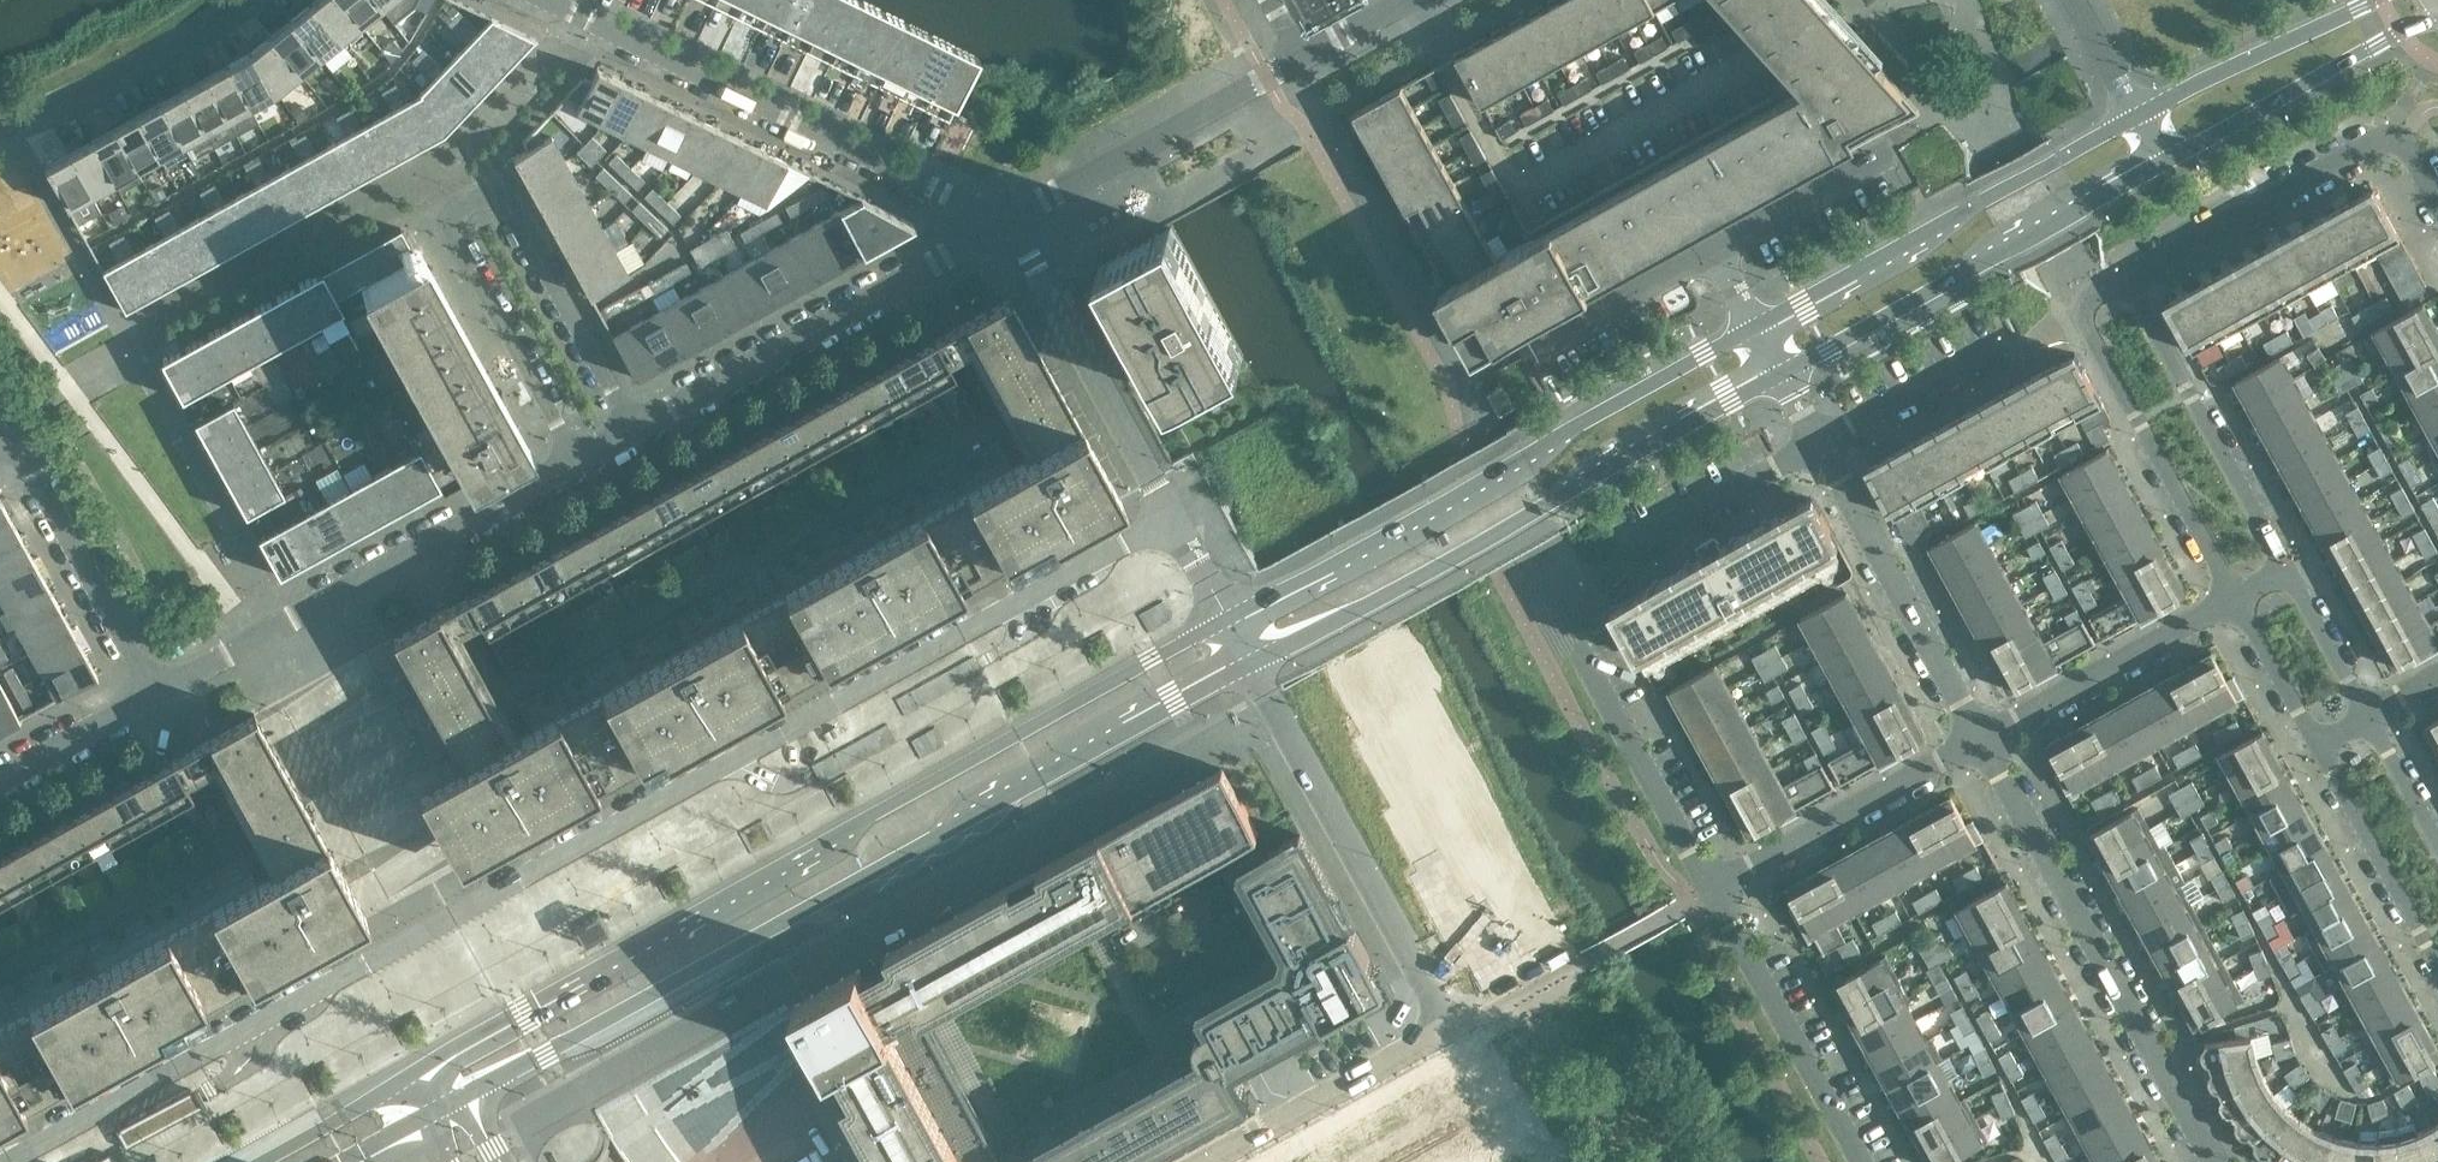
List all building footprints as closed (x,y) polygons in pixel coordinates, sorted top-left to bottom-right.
[(343,0),(315,0),(312,2),(341,39),(362,22),(343,0)] [(377,0),(343,0),(362,22),(382,6),(377,0)] [(746,0),(717,0),(714,6),(738,17),(746,0)] [(775,0),(746,0),(738,17),(761,28),(775,0)] [(804,0),(775,0),(761,28),(785,40),(804,0)] [(833,0),(804,0),(785,40),(808,51),(833,0)] [(862,0),(861,0),(833,0),(808,51),(831,63),(862,0)] [(855,74),(885,12),(862,0),(831,63),(855,74)] [(1840,153),(1921,108),(1823,0),(1713,0),(1737,26),(1790,85),(1559,213),(1547,220),(1551,227),(1538,234),(1531,238),(1497,257),(1497,258),(1449,285),(1450,286),(1460,303),(1452,307),(1467,334),(1474,330),(1478,337),(1485,350),(1840,153)] [(1551,4),(1552,3),(1579,51),(1598,41),(1575,0),(1549,0),(1551,4)] [(1598,41),(1617,30),(1600,0),(1575,0),(1598,41)] [(1617,30),(1636,20),(1625,0),(1600,0),(1617,30)] [(1636,20),(1655,9),(1650,0),(1625,0),(1636,20)] [(1655,9),(1671,0),(1650,0),(1655,9)] [(341,39),(312,2),(291,19),(321,55),(341,39)] [(1552,3),(1551,4),(1546,6),(1544,2),(1530,10),(1532,14),(1533,13),(1560,62),(1579,51),(1552,3)] [(507,68),(532,42),(535,38),(492,17),(479,30),(460,11),(454,17),(473,36),(507,68)] [(878,85),(908,23),(885,12),(855,74),(878,85)] [(1533,13),(1532,14),(1527,17),(1525,13),(1511,21),(1513,24),(1514,24),(1541,72),(1560,62),(1533,13)] [(1693,33),(1704,27),(1698,16),(1687,22),(1693,33)] [(507,68),(473,36),(454,17),(448,23),(468,42),(455,55),(489,87),(507,68)] [(321,55),(291,19),(271,35),(300,72),(321,55)] [(1682,39),(1693,33),(1687,22),(1675,28),(1682,39)] [(901,97),(932,35),(908,23),(878,85),(901,97)] [(1514,24),(1513,24),(1508,27),(1506,23),(1492,31),(1494,35),(1495,34),(1522,83),(1541,72),(1514,24)] [(1495,34),(1494,35),(1489,38),(1487,34),(1473,42),(1475,45),(1477,45),(1503,93),(1522,83),(1495,34)] [(300,72),(271,35),(251,52),(273,93),(277,91),(300,72)] [(925,108),(955,46),(932,35),(901,97),(925,108)] [(1649,43),(1655,54),(1666,48),(1660,37),(1649,43)] [(1655,54),(1649,43),(1638,49),(1644,60),(1655,54)] [(1477,45),(1475,45),(1470,48),(1468,44),(1454,52),(1458,59),(1483,104),(1503,93),(1477,45)] [(949,120),(969,79),(980,58),(955,46),(925,108),(949,120)] [(489,87),(455,55),(443,67),(424,49),(418,55),(437,73),(471,106),(489,87)] [(273,93),(251,52),(228,64),(251,105),(273,93)] [(471,106),(437,73),(418,55),(412,61),(432,79),(421,91),(445,133),(471,106)] [(1617,75),(1628,69),(1622,58),(1611,64),(1617,75)] [(251,105),(228,64),(205,77),(228,118),(251,105)] [(1606,81),(1617,75),(1611,64),(1600,70),(1606,81)] [(1443,80),(1436,67),(1425,73),(1432,86),(1443,80)] [(601,123),(622,80),(597,68),(590,82),(582,79),(566,95),(567,96),(580,103),(577,111),(601,123)] [(228,118),(205,77),(182,89),(205,131),(228,118)] [(1579,96),(1590,90),(1584,79),(1573,85),(1579,96)] [(624,134),(645,92),(622,80),(601,123),(624,134)] [(445,133),(421,91),(420,92),(421,94),(405,102),(395,84),(388,88),(398,106),(420,147),(445,133)] [(1568,102),(1579,96),(1573,85),(1562,91),(1568,102)] [(1404,89),(1402,86),(1350,115),(1358,129),(1361,127),(1364,132),(1365,133),(1413,106),(1404,89)] [(420,147),(398,106),(388,88),(380,92),(391,110),(375,119),(398,159),(420,147)] [(205,131),(182,89),(160,102),(182,143),(205,131)] [(648,145),(668,103),(645,92),(624,134),(648,145)] [(1458,106),(1452,95),(1441,101),(1447,112),(1458,106)] [(1541,117),(1552,111),(1546,100),(1535,106),(1541,117)] [(182,143),(160,102),(137,115),(160,156),(182,143)] [(671,157),(691,114),(668,103),(648,145),(671,157)] [(1424,125),(1413,106),(1365,133),(1364,132),(1360,134),(1368,148),(1372,146),(1375,151),(1375,152),(1424,125)] [(1464,117),(1458,106),(1447,112),(1453,124),(1464,117)] [(1530,123),(1541,117),(1535,106),(1524,112),(1530,123)] [(398,159),(375,119),(360,127),(350,109),(342,113),(353,131),(375,172),(398,159)] [(375,172),(353,131),(342,113),(335,117),(345,135),(330,144),(353,184),(375,172)] [(695,168),(715,126),(691,114),(671,157),(695,168)] [(160,156),(137,115),(114,127),(137,168),(160,156)] [(1502,139),(1515,132),(1508,121),(1496,128),(1502,139)] [(1434,144),(1424,125),(1375,152),(1375,151),(1371,153),(1379,167),(1382,165),(1385,170),(1386,171),(1434,144)] [(544,140),(536,126),(523,141),(527,149),(513,157),(526,180),(564,158),(552,135),(544,140)] [(718,180),(738,137),(715,126),(695,168),(718,180)] [(137,168),(114,127),(91,140),(114,181),(137,168)] [(1462,139),(1468,150),(1479,144),(1473,133),(1462,139)] [(353,184),(330,144),(315,152),(304,134),(297,138),(307,156),(330,197),(353,184)] [(606,149),(592,135),(584,143),(599,157),(606,149)] [(741,191),(762,148),(738,137),(718,180),(741,191)] [(330,197),(307,156),(297,138),(290,142),(300,160),(285,169),(307,209),(330,197)] [(114,181),(91,140),(69,152),(92,194),(114,181)] [(599,157),(584,143),(577,151),(591,165),(599,157)] [(1445,163),(1434,144),(1386,171),(1385,170),(1381,172),(1389,186),(1393,184),(1395,189),(1396,190),(1445,163)] [(1479,144),(1468,150),(1474,161),(1485,155),(1479,144)] [(766,203),(786,161),(762,148),(741,191),(766,203)] [(92,194),(69,152),(45,165),(68,207),(92,194)] [(616,153),(608,161),(623,175),(631,167),(616,153)] [(577,181),(564,158),(526,180),(539,203),(577,181)] [(307,209),(285,169),(269,177),(259,159),(252,163),(262,181),(285,222),(307,209)] [(285,222),(262,181),(252,163),(245,167),(255,185),(239,194),(262,235),(285,222)] [(1455,182),(1445,163),(1396,190),(1395,189),(1392,191),(1400,205),(1403,203),(1406,207),(1407,209),(1455,182)] [(618,180),(603,167),(595,175),(610,189),(618,180)] [(645,180),(631,167),(623,175),(637,189),(645,180)] [(1500,182),(1494,171),(1483,177),(1489,188),(1500,182)] [(624,202),(632,194),(618,180),(610,189),(624,202)] [(590,205),(577,181),(539,203),(551,226),(590,205)] [(1466,201),(1455,182),(1407,209),(1406,207),(1402,210),(1410,224),(1414,222),(1416,226),(1417,228),(1466,201)] [(1506,193),(1500,182),(1489,188),(1495,199),(1506,193)] [(262,235),(239,194),(224,202),(214,184),(207,188),(217,206),(239,247),(262,235)] [(827,195),(822,186),(804,196),(809,205),(827,195)] [(652,187),(644,195),(659,209),(667,201),(652,187)] [(239,247),(217,206),(207,188),(200,192),(210,210),(194,219),(217,260),(239,247)] [(2400,238),(2373,189),(2349,202),(2376,251),(2386,246),(2390,243),(2400,238)] [(790,215),(809,205),(804,196),(785,206),(790,215)] [(863,251),(913,223),(861,197),(839,209),(863,251)] [(653,214),(639,201),(631,209),(646,223),(653,214)] [(681,214),(667,201),(659,209),(673,223),(681,214)] [(1476,220),(1466,201),(1417,228),(1416,226),(1413,229),(1421,243),(1424,241),(1427,245),(1428,247),(1476,220)] [(2376,251),(2349,202),(2327,215),(2353,263),(2376,251)] [(603,228),(590,205),(551,226),(564,249),(603,228)] [(217,260),(194,219),(179,227),(169,209),(162,213),(172,231),(194,272),(217,260)] [(863,251),(839,209),(817,222),(840,263),(863,251)] [(1510,226),(1521,220),(1515,209),(1504,215),(1510,226)] [(782,220),(777,211),(758,221),(764,230),(782,220)] [(194,272),(172,231),(162,213),(154,217),(164,235),(149,244),(172,285),(194,272)] [(660,236),(668,228),(653,214),(646,223),(660,236)] [(2353,263),(2327,215),(2304,227),(2331,276),(2353,263)] [(1438,266),(1487,239),(1476,220),(1428,247),(1427,245),(1423,247),(1431,262),(1435,259),(1437,264),(1438,266)] [(1521,220),(1510,226),(1516,237),(1527,231),(1521,220)] [(745,241),(764,230),(758,221),(740,231),(745,241)] [(840,263),(817,222),(794,234),(817,276),(840,263)] [(1244,357),(1172,226),(1100,265),(1132,324),(1140,338),(1172,396),(1244,357)] [(365,278),(414,251),(401,227),(351,254),(365,278)] [(2331,276),(2304,227),(2281,240),(2308,288),(2331,276)] [(616,251),(603,228),(564,249),(577,272),(616,251)] [(727,228),(708,238),(713,247),(732,237),(727,228)] [(172,285),(149,244),(134,252),(124,234),(116,238),(126,256),(149,297),(172,285)] [(817,276),(794,234),(772,247),(795,288),(817,276)] [(736,245),(732,237),(713,247),(718,256),(736,245)] [(149,297),(126,256),(116,238),(109,242),(119,260),(102,270),(125,310),(149,297)] [(695,257),(713,247),(708,238),(690,248),(695,257)] [(2406,248),(2400,238),(2390,243),(2396,253),(2406,248)] [(1497,257),(1487,239),(1438,266),(1437,264),(1434,266),(1442,280),(1445,278),(1449,285),(1497,258),(1497,257)] [(2308,288),(2281,240),(2258,252),(2285,301),(2308,288)] [(2418,294),(2413,284),(2407,274),(2402,264),(2396,253),(2390,243),(2386,246),(2392,256),(2397,266),(2403,276),(2414,297),(2418,294)] [(2392,256),(2386,246),(2376,251),(2382,261),(2392,256)] [(699,266),(718,256),(713,247),(695,257),(699,266)] [(795,288),(772,247),(749,260),(772,301),(795,288)] [(529,445),(420,248),(414,251),(365,278),(373,293),(474,477),(524,449),(523,449),(529,445)] [(2412,258),(2406,248),(2396,253),(2402,264),(2412,258)] [(628,274),(616,251),(577,272),(590,295),(628,274)] [(2285,301),(2258,252),(2236,265),(2263,313),(2285,301)] [(373,293),(365,278),(351,254),(322,270),(343,309),(373,293)] [(2397,266),(2392,256),(2382,261),(2387,271),(2397,266)] [(2417,268),(2412,258),(2402,264),(2407,274),(2417,268)] [(772,301),(749,260),(726,272),(750,314),(772,301)] [(691,271),(686,261),(668,272),(673,281),(691,271)] [(2263,313),(2236,265),(2213,277),(2240,326),(2263,313)] [(2403,276),(2397,266),(2387,271),(2393,282),(2403,276)] [(2423,278),(2417,268),(2407,274),(2413,284),(2423,278)] [(343,309),(322,270),(299,283),(320,322),(343,309)] [(654,291),(673,281),(668,272),(649,282),(654,291)] [(750,314),(726,272),(704,285),(727,326),(750,314)] [(2414,297),(2403,276),(2393,282),(2404,302),(2414,297)] [(2240,326),(2213,277),(2190,290),(2217,339),(2240,326)] [(2426,284),(2425,283),(2423,278),(2413,284),(2418,294),(2423,292),(2424,291),(2425,290),(2425,289),(2426,288),(2426,286),(2426,285),(2426,284)] [(320,322),(299,283),(276,296),(297,334),(320,322)] [(727,326),(704,285),(681,297),(704,339),(727,326)] [(646,296),(641,287),(622,297),(627,306),(646,296)] [(2217,339),(2190,290),(2166,303),(2193,352),(2217,339)] [(297,334),(276,296),(253,309),(274,347),(297,334)] [(2393,308),(2387,296),(2375,303),(2382,315),(2393,308)] [(609,316),(627,306),(622,297),(604,307),(609,316)] [(704,339),(681,297),(659,310),(682,351),(704,339)] [(1082,428),(1052,374),(1009,297),(963,322),(1034,450),(1035,453),(1080,428),(1080,429),(1082,428)] [(2382,315),(2375,303),(2364,309),(2370,321),(2382,315)] [(2382,354),(2435,325),(2424,304),(2371,333),(2382,354)] [(2339,317),(2332,305),(2321,311),(2327,323),(2339,317)] [(274,347),(253,309),(230,321),(251,360),(274,347)] [(2370,321),(2364,309),(2352,316),(2359,327),(2370,321)] [(682,351),(659,310),(636,322),(659,364),(682,351)] [(2327,323),(2321,311),(2309,318),(2315,330),(2327,323)] [(251,360),(230,321),(206,334),(228,373),(251,360)] [(659,364),(636,322),(612,336),(635,377),(659,364)] [(2437,350),(2437,330),(2435,325),(2382,354),(2395,376),(2399,374),(2398,372),(2437,350)] [(332,335),(339,357),(362,350),(355,328),(332,335)] [(2293,342),(2287,330),(2275,336),(2282,348),(2293,342)] [(228,373),(206,334),(183,347),(205,385),(220,377),(228,373)] [(955,375),(934,338),(932,339),(929,334),(916,341),(918,346),(913,349),(933,387),(955,375)] [(2282,348),(2275,336),(2263,343),(2270,355),(2282,348)] [(933,387),(913,349),(912,350),(909,345),(896,353),(898,358),(893,361),(913,398),(933,387)] [(205,385),(183,347),(160,360),(182,398),(205,385)] [(2326,358),(2318,347),(2307,354),(2315,365),(2326,358)] [(2437,376),(2437,350),(2398,372),(2399,374),(2409,392),(2437,376)] [(2102,402),(2083,367),(2082,367),(2075,354),(2052,366),(2051,366),(2078,415),(2085,411),(2102,402)] [(2247,366),(2241,354),(2229,360),(2236,372),(2247,366)] [(913,398),(893,361),(892,361),(889,356),(875,364),(878,369),(872,372),(893,409),(913,398)] [(2247,402),(2293,377),(2281,356),(2236,381),(2247,402)] [(2357,368),(2351,357),(2339,363),(2345,375),(2357,368)] [(2236,372),(2229,360),(2217,367),(2224,379),(2236,372)] [(2345,375),(2339,363),(2327,370),(2333,381),(2345,375)] [(2078,415),(2051,366),(2028,379),(2055,428),(2078,415)] [(893,409),(872,372),(869,367),(855,375),(858,380),(852,383),(873,420),(893,409)] [(2363,380),(2357,368),(2345,375),(2352,386),(2363,380)] [(2352,386),(2345,375),(2333,381),(2340,393),(2352,386)] [(2437,402),(2437,376),(2409,392),(2420,412),(2437,402)] [(237,406),(220,377),(205,385),(182,398),(198,428),(237,406)] [(2258,423),(2304,397),(2293,377),(2247,402),(2258,423)] [(873,420),(852,383),(851,383),(849,379),(835,386),(838,391),(832,394),(853,431),(873,420)] [(2055,428),(2028,379),(2006,391),(2032,440),(2055,428)] [(2379,399),(2373,388),(2372,387),(2360,393),(2367,405),(2379,399)] [(853,431),(832,394),(831,394),(829,390),(815,397),(818,402),(812,405),(832,442),(853,431)] [(2032,440),(2006,391),(1983,404),(2010,453),(2032,440)] [(977,416),(965,395),(957,399),(969,421),(977,416)] [(1507,404),(1502,395),(1501,395),(1492,400),(1497,410),(1507,405),(1507,404)] [(2270,443),(2315,417),(2304,397),(2258,423),(2270,443)] [(832,442),(812,405),(811,406),(808,401),(795,408),(797,413),(792,416),(812,454),(832,442)] [(2090,419),(2097,415),(2106,410),(2102,402),(2085,411),(2090,419)] [(2437,429),(2437,402),(2420,412),(2416,415),(2428,437),(2432,434),(2432,433),(2437,429)] [(2010,453),(1983,404),(1960,416),(1987,465),(2010,453)] [(209,447),(248,426),(237,406),(198,428),(209,447)] [(2364,418),(2358,406),(2346,412),(2352,424),(2364,418)] [(2110,416),(2109,415),(2106,410),(2097,415),(2102,423),(2104,427),(2107,425),(2108,424),(2109,423),(2110,421),(2110,420),(2110,419),(2110,418),(2110,416)] [(2094,427),(2090,419),(2085,411),(2078,415),(2087,431),(2094,427)] [(354,423),(368,442),(384,431),(369,412),(354,423)] [(812,454),(792,416),(791,417),(788,412),(774,419),(777,424),(771,428),(792,465),(812,454)] [(930,414),(924,417),(918,421),(924,431),(936,425),(930,414)] [(2102,423),(2097,415),(2090,419),(2094,427),(2102,423)] [(1987,465),(1960,416),(1938,429),(1964,478),(1987,465)] [(2395,427),(2388,416),(2376,422),(2383,434),(2395,427)] [(2281,463),(2327,438),(2315,417),(2270,443),(2281,463)] [(2371,429),(2364,418),(2352,424),(2359,436),(2371,429)] [(792,465),(771,428),(770,428),(767,423),(754,431),(756,436),(751,439),(771,476),(792,465)] [(2110,439),(2104,427),(2102,423),(2094,427),(2087,431),(2095,447),(2110,439)] [(942,436),(936,425),(924,431),(930,442),(942,436)] [(220,467),(258,446),(248,426),(209,447),(220,467)] [(2401,439),(2395,427),(2383,434),(2389,446),(2401,439)] [(1121,500),(1111,482),(1082,428),(1080,429),(1080,428),(1035,453),(1034,450),(943,501),(984,576),(1121,500)] [(1964,478),(1938,429),(1915,441),(1942,490),(1964,478)] [(771,476),(751,439),(750,439),(747,434),(733,442),(736,447),(731,450),(751,487),(771,476)] [(889,437),(884,440),(878,443),(884,454),(895,447),(889,437)] [(2292,483),(2338,458),(2327,438),(2281,463),(2292,483)] [(1942,490),(1915,441),(1892,454),(1919,503),(1942,490)] [(2084,453),(2078,441),(2066,448),(2073,460),(2084,453)] [(231,487),(269,465),(258,446),(220,467),(231,487)] [(751,487),(731,450),(730,451),(727,446),(713,453),(716,458),(710,461),(731,498),(751,487)] [(2386,458),(2380,446),(2368,453),(2375,465),(2386,458)] [(440,485),(419,447),(396,459),(417,498),(440,485)] [(901,458),(895,447),(884,454),(890,465),(901,458)] [(2073,460),(2066,448),(2054,454),(2061,466),(2073,460)] [(2074,495),(2120,470),(2108,449),(2062,474),(2074,495)] [(1919,503),(1892,454),(1868,467),(1895,516),(1911,507),(1919,503)] [(2417,468),(2410,456),(2399,463),(2405,474),(2417,468)] [(731,498),(710,461),(709,462),(707,457),(693,464),(696,469),(690,472),(711,510),(731,498)] [(2303,503),(2349,478),(2338,458),(2292,483),(2303,503)] [(2393,470),(2386,458),(2375,465),(2381,476),(2393,470)] [(417,498),(396,459),(373,472),(394,511),(417,498)] [(849,459),(843,462),(837,465),(843,476),(855,470),(849,459)] [(241,506),(280,485),(269,465),(231,487),(241,506)] [(2039,478),(2033,466),(2021,473),(2027,485),(2039,478)] [(711,510),(690,472),(689,473),(687,468),(673,475),(676,480),(670,484),(690,521),(711,510)] [(2423,479),(2417,468),(2405,474),(2411,486),(2423,479)] [(849,487),(861,480),(855,470),(843,476),(849,487)] [(2085,515),(2131,490),(2120,470),(2074,495),(2085,515)] [(394,511),(373,472),(350,485),(371,523),(394,511)] [(2027,485),(2021,473),(2009,479),(2016,491),(2027,485)] [(2315,524),(2360,499),(2349,478),(2303,503),(2315,524)] [(690,521),(670,484),(669,484),(666,479),(653,487),(656,492),(650,495),(670,532),(690,521)] [(808,481),(802,484),(796,488),(802,499),(814,492),(808,481)] [(296,514),(280,485),(241,506),(258,536),(281,523),(296,514)] [(371,523),(350,485),(327,498),(348,536),(371,523)] [(2409,499),(2402,487),(2391,493),(2397,505),(2409,499)] [(670,532),(650,495),(649,495),(646,490),(633,498),(635,503),(629,506),(650,543),(670,532)] [(2096,535),(2142,510),(2131,490),(2085,515),(2096,535)] [(1994,503),(1987,491),(1976,498),(1982,510),(1994,503)] [(820,503),(814,492),(802,499),(809,509),(820,503)] [(1637,654),(1839,544),(1812,496),(1721,546),(1719,544),(1720,540),(1715,534),(1708,538),(1703,542),(1696,545),(1697,552),(1701,554),(1702,556),(1611,607),(1637,654)] [(2433,496),(2421,503),(2427,515),(2437,509),(2437,506),(2433,496)] [(348,536),(327,498),(304,510),(325,549),(348,536)] [(1982,510),(1976,498),(1964,504),(1970,516),(1982,510)] [(0,499),(0,520),(9,515),(0,499)] [(2326,544),(2371,519),(2360,499),(2315,524),(2326,544)] [(2415,510),(2409,499),(2397,505),(2403,517),(2415,510)] [(801,677),(984,576),(943,501),(760,602),(801,677)] [(2043,512),(2036,501),(2025,507),(2031,519),(2043,512)] [(650,543),(629,506),(628,507),(625,502),(612,509),(615,514),(609,517),(629,554),(650,543)] [(1927,517),(1919,503),(1911,507),(1916,514),(1919,521),(1927,517)] [(768,504),(762,507),(756,510),(762,521),(774,514),(768,504)] [(1908,519),(1916,514),(1911,507),(1895,516),(1899,524),(1908,519)] [(2031,519),(2025,507),(2013,513),(2019,525),(2031,519)] [(2427,515),(2434,526),(2437,524),(2437,509),(2427,515)] [(304,510),(296,514),(281,523),(302,562),(325,549),(304,510)] [(2107,556),(2153,531),(2142,510),(2096,535),(2107,556)] [(1946,524),(1940,512),(1928,519),(1934,531),(1946,524)] [(2049,524),(2043,512),(2031,519),(2038,531),(2049,524)] [(629,554),(609,517),(608,518),(605,513),(592,520),(594,525),(589,529),(609,566),(629,554)] [(780,525),(774,514),(762,521),(768,532),(780,525)] [(1927,535),(1919,521),(1916,514),(1908,519),(1914,529),(1919,539),(1927,535)] [(21,537),(9,515),(0,520),(0,549),(21,537)] [(1934,531),(1928,519),(1927,517),(1919,521),(1927,535),(1934,531)] [(1914,529),(1908,519),(1899,524),(1904,534),(1914,529)] [(2038,531),(2031,519),(2019,525),(2026,537),(2038,531)] [(2337,564),(2383,539),(2371,519),(2326,544),(2337,564)] [(1943,568),(1988,542),(1977,521),(1931,546),(1943,568)] [(302,562),(281,523),(258,536),(279,574),(302,562)] [(609,566),(589,529),(588,529),(585,524),(571,531),(574,537),(568,540),(589,577),(609,566)] [(727,526),(721,529),(715,532),(721,543),(733,537),(727,526)] [(2431,539),(2425,527),(2413,534),(2419,545),(2431,539)] [(1919,539),(1914,529),(1904,534),(1907,538),(1907,539),(1909,540),(1911,541),(1912,541),(1914,541),(1915,541),(1916,541),(1919,539)] [(2118,576),(2164,551),(2153,531),(2107,556),(2118,576)] [(589,577),(568,540),(565,535),(551,543),(554,548),(548,551),(569,588),(589,577)] [(34,560),(21,537),(0,549),(0,579),(34,560)] [(739,547),(733,537),(721,543),(727,554),(739,547)] [(2068,551),(2062,539),(2050,546),(2057,557),(2068,551)] [(2348,585),(2394,559),(2383,539),(2337,564),(2348,585)] [(2437,551),(2431,539),(2419,545),(2426,557),(2437,551)] [(2046,553),(2039,541),(2027,547),(2034,559),(2046,553)] [(1954,588),(2000,562),(1988,542),(1943,568),(1954,588)] [(569,588),(548,551),(547,551),(545,546),(531,554),(534,559),(528,562),(548,599),(569,588)] [(687,548),(681,551),(675,555),(681,565),(693,559),(687,548)] [(2075,562),(2068,551),(2057,557),(2063,569),(2075,562)] [(2130,596),(2134,594),(2175,571),(2164,551),(2118,576),(2129,595),(2130,596)] [(548,599),(528,562),(527,562),(524,557),(511,565),(514,570),(508,573),(528,610),(548,599)] [(699,570),(693,559),(681,565),(687,576),(699,570)] [(2359,605),(2405,580),(2394,559),(2348,585),(2359,605)] [(46,583),(34,560),(0,579),(0,596),(5,605),(46,583)] [(1965,608),(2011,583),(2000,562),(1954,588),(1965,608)] [(528,610),(508,573),(507,573),(504,569),(491,576),(493,581),(488,584),(508,621),(528,610)] [(2061,581),(2055,569),(2043,576),(2049,587),(2061,581)] [(646,571),(640,574),(634,577),(640,588),(652,582),(646,571)] [(2165,604),(2187,592),(2175,571),(2134,594),(2149,621),(2168,610),(2165,604)] [(2091,591),(2084,579),(2072,586),(2079,598),(2091,591)] [(508,621),(488,584),(487,585),(484,580),(470,587),(473,592),(466,596),(487,633),(508,621)] [(2370,625),(2416,600),(2405,580),(2359,605),(2370,625)] [(2068,593),(2061,581),(2049,587),(2056,599),(2068,593)] [(658,592),(652,582),(640,588),(646,599),(658,592)] [(18,628),(59,605),(46,583),(5,605),(18,628)] [(1976,628),(2022,603),(2011,583),(1965,608),(1976,628)] [(2097,603),(2091,591),(2079,598),(2085,609),(2097,603)] [(1813,639),(1859,614),(1847,592),(1801,617),(1813,639)] [(606,593),(600,596),(594,600),(600,610),(612,604),(606,593)] [(2149,621),(2134,594),(2130,596),(2129,595),(2089,617),(2102,639),(2138,619),(2141,625),(2149,621)] [(1176,618),(1166,600),(1139,612),(1150,633),(1176,618)] [(2427,620),(2427,619),(2416,600),(2370,625),(2382,645),(2427,620)] [(618,778),(801,677),(760,602),(577,703),(618,778)] [(1987,648),(2033,623),(2022,603),(1976,628),(1987,648)] [(618,615),(612,604),(600,610),(606,621),(618,615)] [(31,651),(71,628),(59,605),(18,628),(31,651)] [(2083,620),(2076,608),(2065,615),(2071,627),(2083,620)] [(510,743),(508,741),(437,612),(391,637),(462,766),(510,743)] [(2427,619),(2427,620),(2382,645),(2393,667),(2410,657),(2414,664),(2437,650),(2437,613),(2427,619)] [(1824,659),(1870,634),(1859,614),(1813,639),(1824,659)] [(565,615),(559,619),(553,622),(559,633),(571,626),(565,615)] [(2059,663),(2095,643),(2083,620),(2071,627),(2044,642),(2044,643),(2040,645),(2055,672),(2062,668),(2059,663)] [(1998,668),(2040,645),(2044,643),(2044,642),(2033,623),(1987,648),(1998,668)] [(565,643),(577,637),(571,626),(559,633),(565,643)] [(43,674),(84,650),(71,628),(31,651),(20,657),(33,679),(43,674)] [(1835,679),(1881,654),(1870,634),(1824,659),(1835,679)] [(525,638),(519,641),(513,644),(519,655),(531,649),(525,638)] [(0,643),(0,662),(8,658),(0,643)] [(1782,656),(1776,644),(1764,651),(1771,662),(1782,656)] [(2055,672),(2040,645),(1998,668),(2010,690),(2033,677),(2036,683),(2055,672)] [(525,666),(537,659),(531,649),(519,655),(525,666)] [(98,675),(84,650),(43,674),(56,698),(98,675)] [(1771,662),(1764,651),(1752,657),(1759,669),(1771,662)] [(2244,695),(2233,676),(2227,680),(2212,653),(2191,665),(2216,710),(2244,695)] [(1847,699),(1892,674),(1881,654),(1835,679),(1847,699)] [(978,662),(974,655),(895,699),(904,716),(983,672),(978,662)] [(1789,668),(1782,656),(1771,662),(1777,674),(1789,668)] [(1777,674),(1771,662),(1759,669),(1765,681),(1777,674)] [(1682,711),(1728,686),(1716,665),(1670,690),(1682,711)] [(2216,710),(2191,665),(2171,676),(2196,721),(2216,710)] [(13,666),(4,671),(14,690),(23,685),(13,666)] [(1858,720),(1904,694),(1892,674),(1847,699),(1858,720)] [(2196,721),(2171,676),(2150,687),(2176,733),(2196,721)] [(0,682),(0,729),(20,718),(0,682)] [(1808,694),(1801,683),(1789,689),(1796,701),(1808,694)] [(1785,696),(1779,684),(1767,690),(1773,702),(1785,696)] [(33,703),(23,685),(14,690),(24,708),(33,703)] [(1693,731),(1739,706),(1728,686),(1682,711),(1693,731)] [(2176,733),(2150,687),(2130,698),(2155,744),(2176,733)] [(1814,706),(1808,694),(1796,701),(1802,713),(1814,706)] [(1873,738),(1915,715),(1904,694),(1858,720),(1868,739),(1869,740),(1873,738)] [(2155,744),(2130,698),(2110,709),(2135,755),(2155,744)] [(618,778),(577,703),(508,741),(510,743),(462,766),(417,791),(429,813),(448,848),(458,866),(618,778)] [(1704,751),(1750,726),(1739,706),(1693,731),(1704,751)] [(2135,755),(2110,709),(2090,721),(2115,766),(2135,755)] [(185,752),(172,759),(185,782),(198,775),(221,762),(279,867),(281,869),(325,845),(326,846),(327,845),(305,806),(296,789),(260,723),(254,713),(208,739),(185,752)] [(1801,724),(1794,713),(1783,719),(1789,731),(1801,724)] [(1904,748),(1926,736),(1915,715),(1873,738),(1888,764),(1907,754),(1904,748)] [(922,753),(956,737),(947,719),(914,735),(922,753)] [(2426,726),(2437,748),(2437,719),(2426,726)] [(2243,732),(2236,720),(2225,726),(2231,738),(2243,732)] [(2115,766),(2090,721),(2069,732),(2094,777),(2115,766)] [(1830,735),(1824,723),(1812,730),(1818,741),(1830,735)] [(1807,736),(1801,724),(1789,731),(1795,743),(1807,736)] [(886,725),(811,766),(816,774),(820,782),(895,740),(886,725)] [(1715,771),(1761,746),(1750,726),(1704,751),(1715,771)] [(2231,738),(2225,726),(2213,733),(2220,745),(2231,738)] [(2226,777),(2274,750),(2263,730),(2215,757),(2226,777)] [(2094,777),(2069,732),(2048,743),(2063,770),(2056,773),(2067,793),(2094,777)] [(1837,747),(1830,735),(1818,741),(1825,753),(1837,747)] [(1888,764),(1873,738),(1869,740),(1868,739),(1829,760),(1841,783),(1877,763),(1880,768),(1888,764)] [(2203,754),(2196,742),(2184,749),(2191,760),(2203,754)] [(1726,792),(1772,766),(1761,746),(1715,771),(1726,792)] [(2191,760),(2184,749),(2173,755),(2179,767),(2191,760)] [(2242,793),(2285,769),(2274,750),(2226,777),(2236,797),(2242,794),(2242,793)] [(1822,764),(1816,752),(1804,759),(1810,771),(1822,764)] [(171,808),(193,796),(185,782),(172,759),(170,760),(167,755),(154,762),(156,767),(151,770),(171,808)] [(1798,806),(1835,786),(1822,764),(1810,771),(1783,786),(1783,787),(1779,789),(1794,816),(1801,812),(1798,806)] [(2162,776),(2156,764),(2144,771),(2151,783),(2162,776)] [(171,808),(151,770),(150,771),(147,766),(133,773),(136,778),(130,782),(151,819),(171,808)] [(1738,812),(1779,789),(1783,787),(1783,786),(1772,766),(1726,792),(1738,812)] [(928,1021),(925,1015),(1259,831),(1224,767),(887,953),(891,960),(864,975),(860,968),(804,999),(796,1003),(799,1009),(820,1048),(821,1050),(832,1070),(883,1161),(1006,1161),(928,1021)] [(2252,812),(2295,788),(2285,769),(2242,793),(2242,794),(2252,812)] [(2151,783),(2144,771),(2132,777),(2139,789),(2151,783)] [(151,819),(130,782),(127,777),(113,784),(116,789),(110,793),(131,830),(151,819)] [(2199,792),(2192,780),(2181,787),(2187,798),(2199,792)] [(2148,816),(2173,802),(2164,785),(2138,800),(2148,816)] [(2121,799),(2115,787),(2103,793),(2110,805),(2121,799)] [(2187,798),(2181,787),(2169,793),(2175,805),(2187,798)] [(131,830),(110,793),(107,788),(93,795),(96,801),(90,804),(110,841),(131,830)] [(2263,831),(2306,807),(2295,788),(2252,812),(2263,830),(2263,831)] [(1794,816),(1779,789),(1738,812),(1750,833),(1772,821),(1775,827),(1794,816)] [(2205,804),(2199,792),(2187,798),(2194,810),(2205,804)] [(2110,805),(2103,793),(2091,800),(2098,812),(2110,805)] [(1983,839),(1972,820),(1966,823),(1951,797),(1930,808),(1955,854),(1983,839)] [(2194,810),(2187,798),(2175,805),(2182,816),(2194,810)] [(110,841),(90,804),(89,804),(87,799),(73,807),(76,812),(70,815),(90,852),(110,841)] [(2101,854),(2150,827),(2139,807),(2090,834),(2101,854)] [(2273,850),(2316,826),(2306,807),(2263,831),(2263,830),(2257,833),(2268,854),(2274,850),(2273,850)] [(1955,854),(1930,808),(1910,820),(1935,865),(1955,854)] [(2219,821),(2213,809),(2201,816),(2207,827),(2219,821)] [(90,852),(70,815),(69,815),(66,810),(53,818),(55,823),(50,826),(70,863),(90,852)] [(215,837),(203,815),(195,820),(207,841),(215,837)] [(1935,865),(1910,820),(1890,831),(1915,876),(1935,865)] [(70,863),(50,826),(49,826),(46,821),(32,829),(35,834),(29,837),(50,874),(70,863)] [(2284,869),(2326,845),(2316,826),(2273,850),(2274,850),(2284,869)] [(2111,873),(2154,850),(2155,850),(2161,847),(2150,827),(2101,854),(2111,873)] [(1915,876),(1890,831),(1870,842),(1895,887),(1915,876)] [(1301,832),(1239,866),(1289,957),(1198,1008),(1209,1027),(1201,1032),(1198,1034),(1197,1036),(1197,1037),(1196,1039),(1196,1041),(1196,1042),(1196,1043),(1196,1045),(1197,1047),(1002,1155),(1006,1161),(1135,1161),(1157,1150),(1158,1151),(1161,1150),(1160,1148),(1188,1133),(1189,1135),(1192,1133),(1191,1132),(1218,1116),(1219,1118),(1222,1116),(1221,1115),(1248,1100),(1249,1101),(1252,1100),(1235,1069),(1386,985),(1301,832)] [(50,874),(29,837),(29,838),(26,833),(12,840),(15,845),(9,849),(29,886),(50,874)] [(2208,845),(2202,833),(2190,839),(2196,851),(2208,845)] [(174,846),(168,835),(156,841),(162,852),(174,846)] [(2234,847),(2227,835),(2215,842),(2222,854),(2234,847)] [(1895,887),(1870,842),(1850,853),(1875,899),(1895,887)] [(9,849),(8,849),(5,844),(0,847),(0,881),(9,897),(29,886),(9,849)] [(367,916),(363,910),(327,845),(326,846),(325,845),(281,869),(279,867),(188,917),(229,992),(367,916)] [(2215,856),(2208,845),(2196,851),(2203,863),(2215,856)] [(2294,888),(2337,864),(2326,845),(2284,869),(2294,888)] [(180,856),(174,846),(162,852),(168,863),(180,856)] [(2240,859),(2234,847),(2222,854),(2228,865),(2240,859)] [(2122,892),(2165,869),(2155,850),(2154,850),(2111,873),(2122,892)] [(1875,899),(1850,853),(1829,864),(1855,910),(1875,899)] [(133,868),(128,857),(116,864),(122,874),(133,868)] [(1855,910),(1829,864),(1809,875),(1834,921),(1835,920),(1855,910)] [(2305,907),(2347,883),(2337,864),(2294,888),(2304,906),(2305,907)] [(1983,877),(1977,865),(1965,872),(1971,884),(1983,877)] [(139,879),(133,868),(122,874),(128,885),(139,879)] [(2175,888),(2175,887),(2165,869),(2122,892),(2132,911),(2175,888)] [(2229,882),(2223,871),(2211,877),(2217,889),(2229,882)] [(1971,884),(1965,872),(1953,878),(1960,890),(1971,884)] [(2254,885),(2248,873),(2236,880),(2242,891),(2254,885)] [(1834,921),(1809,875),(1788,887),(1797,904),(1790,908),(1809,942),(1816,938),(1824,953),(1838,946),(1846,942),(1847,941),(1835,920),(1834,921)] [(93,890),(87,879),(75,886),(81,897),(93,890)] [(0,881),(0,902),(9,897),(0,881)] [(1965,933),(2019,903),(2007,882),(1954,911),(1965,933)] [(2236,894),(2229,882),(2217,889),(2224,900),(2236,894)] [(2315,926),(2358,902),(2347,883),(2305,907),(2304,906),(2298,909),(2310,929),(2316,926),(2315,926)] [(2143,930),(2191,903),(2181,884),(2175,887),(2175,888),(2132,911),(2143,930)] [(2261,896),(2254,885),(2242,891),(2249,903),(2261,896)] [(1943,899),(1936,887),(1925,894),(1931,906),(1943,899)] [(99,901),(93,890),(81,897),(87,907),(99,901)] [(1931,906),(1925,894),(1913,900),(1920,912),(1931,906)] [(53,913),(47,902),(35,908),(41,919),(53,913)] [(2326,945),(2368,921),(2358,902),(2315,926),(2316,926),(2326,945)] [(1981,950),(2030,924),(2019,903),(1965,933),(1977,954),(1982,951),(1981,950)] [(2153,949),(2202,922),(2191,903),(2143,930),(2153,949)] [(2249,921),(2243,909),(2231,915),(2237,927),(2249,921)] [(1903,922),(1896,910),(1884,916),(1891,928),(1903,922)] [(2275,923),(2269,911),(2257,918),(2263,929),(2275,923)] [(58,923),(53,913),(41,919),(47,930),(58,923)] [(608,931),(598,913),(574,926),(581,939),(584,944),(608,931)] [(1891,928),(1884,916),(1873,923),(1879,935),(1891,928)] [(46,1093),(229,992),(188,917),(5,1019),(46,1093)] [(2255,933),(2249,921),(2237,927),(2243,939),(2255,933)] [(2336,964),(2379,940),(2368,921),(2326,945),(2336,963),(2336,964)] [(2164,968),(2212,941),(2202,922),(2153,949),(2164,968)] [(2282,934),(2275,923),(2263,929),(2270,941),(2282,934)] [(1992,971),(2041,944),(2030,924),(1981,950),(1982,951),(1992,971)] [(6,925),(0,928),(0,942),(12,935),(6,925)] [(1947,943),(1941,931),(1929,937),(1936,949),(1947,943)] [(18,946),(12,935),(0,942),(6,953),(18,946)] [(1860,950),(1858,946),(1853,937),(1847,941),(1846,942),(1855,959),(1862,955),(1860,950)] [(1936,949),(1929,937),(1918,944),(1924,956),(1936,949)] [(2341,986),(2390,960),(2379,940),(2336,964),(2336,963),(2330,967),(2341,986)] [(2174,987),(2223,960),(2212,941),(2164,968),(2174,987)] [(1855,959),(1846,942),(1838,946),(1845,958),(1848,962),(1855,959)] [(1954,954),(1947,943),(1936,949),(1942,961),(1954,954)] [(2004,991),(2052,964),(2041,944),(1992,971),(2004,991)] [(1942,961),(1936,949),(1924,956),(1930,967),(1942,961)] [(2267,961),(2262,949),(2249,954),(2254,966),(2267,961)] [(2297,961),(2290,950),(2278,956),(2285,968),(2297,961)] [(1845,1006),(1898,977),(1886,955),(1833,985),(1845,1006)] [(2185,1006),(2233,979),(2223,960),(2174,987),(2185,1006)] [(2357,1002),(2400,978),(2390,960),(2341,986),(2352,1006),(2358,1003),(2357,1002)] [(2272,974),(2267,961),(2254,966),(2259,979),(2272,974)] [(2303,973),(2297,961),(2285,968),(2292,979),(2303,973)] [(2015,1011),(2063,984),(2052,964),(2004,991),(2015,1011)] [(1973,981),(1967,970),(1955,976),(1961,988),(1973,981)] [(1856,1026),(1905,999),(1905,1000),(1910,998),(1898,977),(1845,1006),(1856,1026)] [(1953,988),(1947,977),(1935,983),(1941,995),(1953,988)] [(2368,1021),(2410,997),(2400,978),(2357,1002),(2358,1003),(2368,1021)] [(2196,1026),(2244,999),(2233,979),(2185,1006),(2196,1026)] [(1979,993),(1973,981),(1961,988),(1968,999),(1979,993)] [(2026,1031),(2074,1004),(2063,984),(2015,1011),(2026,1031)] [(2319,998),(2312,987),(2300,994),(2307,1005),(2319,998)] [(2378,1040),(2421,1016),(2410,997),(2368,1021),(2378,1039),(2378,1040)] [(2325,1010),(2319,998),(2307,1005),(2313,1017),(2325,1010)] [(1916,1020),(1905,1000),(1905,999),(1856,1026),(1867,1046),(1916,1020)] [(2037,1051),(2086,1025),(2074,1004),(2026,1031),(2037,1051)] [(1969,1017),(1963,1005),(1951,1012),(1957,1023),(1969,1017)] [(1995,1022),(1989,1010),(1977,1017),(1983,1028),(1995,1022)] [(2383,1062),(2431,1035),(2421,1016),(2378,1040),(2378,1039),(2372,1042),(2383,1062)] [(1975,1028),(1969,1017),(1957,1023),(1964,1035),(1975,1028)] [(46,1093),(5,1019),(0,1021),(0,1119),(46,1093)] [(1927,1040),(1926,1039),(1916,1020),(1867,1046),(1878,1067),(1927,1040)] [(2002,1033),(1995,1022),(1983,1028),(1990,1040),(2002,1033)] [(2340,1036),(2334,1024),(2322,1031),(2329,1043),(2340,1036)] [(2048,1072),(2097,1045),(2086,1025),(2037,1051),(2032,1053),(2044,1075),(2048,1072)] [(2436,1059),(2437,1058),(2437,1047),(2431,1035),(2383,1062),(2394,1082),(2436,1059)] [(2256,1057),(2251,1037),(2251,1036),(2205,1042),(2205,1044),(2204,1045),(2203,1047),(2202,1049),(2201,1051),(2201,1053),(2201,1054),(2201,1055),(2202,1056),(2202,1058),(2203,1060),(2205,1061),(2206,1062),(2209,1063),(2211,1071),(2256,1057)] [(2347,1047),(2340,1036),(2329,1043),(2335,1054),(2347,1047)] [(1889,1087),(1938,1060),(1938,1061),(1943,1058),(1931,1037),(1926,1039),(1927,1040),(1878,1067),(1889,1087)] [(2293,1046),(2291,1038),(2286,1038),(2272,1043),(2275,1051),(2293,1046)] [(2059,1092),(2108,1065),(2097,1045),(2048,1072),(2059,1092)] [(1991,1058),(1985,1046),(1973,1052),(1978,1064),(1991,1058)] [(2296,1052),(2293,1046),(2275,1051),(2277,1059),(2291,1055),(2296,1052)] [(2017,1062),(2011,1050),(1999,1057),(2006,1069),(2017,1062)] [(2221,1096),(2263,1075),(2261,1070),(2259,1065),(2256,1057),(2211,1071),(2210,1073),(2209,1075),(2209,1077),(2209,1079),(2209,1081),(2210,1083),(2210,1085),(2212,1087),(2214,1088),(2216,1089),(2218,1089),(2221,1096)] [(1996,1070),(1991,1058),(1978,1064),(1984,1076),(1996,1070)] [(1949,1080),(1938,1061),(1938,1060),(1889,1087),(1900,1107),(1949,1080)] [(2024,1074),(2017,1062),(2006,1069),(2012,1080),(2024,1074)] [(2362,1073),(2356,1062),(2344,1069),(2351,1080),(2362,1073)] [(2290,1081),(2306,1070),(2301,1063),(2296,1065),(2285,1074),(2290,1081)] [(2066,1115),(2119,1086),(2108,1065),(2059,1092),(2070,1112),(2065,1114),(2066,1115)] [(2437,1074),(2433,1069),(2427,1073),(2436,1090),(2437,1089),(2437,1076),(2437,1074)] [(2306,1080),(2310,1076),(2306,1070),(2290,1081),(2295,1088),(2306,1080)] [(2369,1085),(2362,1073),(2351,1080),(2358,1092),(2369,1085)] [(2436,1090),(2427,1073),(2420,1077),(2422,1082),(2428,1094),(2436,1090)] [(2236,1120),(2274,1092),(2270,1087),(2267,1082),(2263,1075),(2221,1096),(2221,1097),(2221,1098),(2220,1100),(2220,1102),(2220,1103),(2220,1105),(2221,1107),(2222,1109),(2223,1110),(2225,1112),(2227,1113),(2228,1113),(2231,1114),(2236,1120)] [(1960,1101),(1960,1100),(1949,1080),(1900,1107),(1912,1127),(1960,1101)] [(2314,1104),(2325,1088),(2318,1084),(2315,1088),(2307,1099),(2314,1104)] [(2418,1100),(2411,1088),(2408,1084),(2401,1087),(2411,1104),(2418,1100)] [(2077,1135),(2130,1106),(2119,1086),(2066,1115),(2077,1135)] [(2411,1104),(2401,1087),(2394,1091),(2396,1096),(2403,1108),(2411,1104)] [(2321,1109),(2329,1098),(2331,1093),(2325,1088),(2314,1104),(2321,1109)] [(2010,1101),(2005,1089),(1993,1094),(1998,1106),(2010,1101)] [(2040,1103),(2034,1091),(2022,1098),(2028,1110),(2040,1103)] [(2254,1141),(2287,1107),(2281,1101),(2277,1096),(2274,1092),(2236,1120),(2235,1122),(2235,1123),(2235,1124),(2235,1126),(2236,1127),(2236,1129),(2237,1130),(2238,1131),(2239,1133),(2240,1134),(2243,1135),(2246,1135),(2248,1135),(2254,1141)] [(1923,1148),(1976,1118),(1965,1097),(1960,1100),(1960,1101),(1912,1127),(1923,1148)] [(2344,1119),(2349,1100),(2342,1098),(2339,1103),(2335,1116),(2344,1119)] [(2390,1116),(2386,1103),(2383,1098),(2375,1100),(2381,1119),(2390,1116)] [(2352,1121),(2356,1107),(2356,1102),(2349,1100),(2344,1119),(2352,1121)] [(2381,1119),(2375,1100),(2368,1103),(2369,1108),(2373,1121),(2381,1119)] [(2015,1113),(2010,1101),(1998,1106),(2003,1118),(2015,1113)] [(2046,1115),(2040,1103),(2028,1110),(2035,1121),(2046,1115)] [(2093,1153),(2142,1126),(2130,1106),(2077,1135),(2089,1156),(2093,1154),(2093,1153)] [(2275,1159),(2302,1120),(2295,1115),(2291,1111),(2287,1107),(2254,1141),(2254,1143),(2254,1145),(2254,1146),(2254,1147),(2255,1148),(2256,1150),(2257,1151),(2259,1153),(2262,1154),(2263,1154),(2266,1155),(2269,1154),(2275,1159)] [(594,1161),(597,1158),(601,1154),(603,1151),(605,1147),(607,1144),(608,1141),(608,1138),(608,1135),(608,1133),(607,1131),(605,1129),(604,1127),(601,1126),(599,1124),(595,1123),(592,1123),(588,1123),(583,1123),(579,1124),(574,1125),(570,1127),(566,1129),(561,1131),(558,1134),(554,1136),(551,1139),(536,1111),(521,1119),(501,1130),(490,1136),(474,1145),(460,1153),(447,1160),(444,1161),(592,1161),(594,1161)] [(1988,1139),(1976,1118),(1923,1148),(1931,1161),(1947,1161),(1988,1139)] [(2319,1130),(2302,1120),(2275,1159),(2276,1159),(2276,1161),(2304,1161),(2319,1130)] [(2435,1125),(2417,1134),(2428,1161),(2437,1161),(2437,1130),(2435,1125)] [(2153,1146),(2142,1126),(2093,1153),(2093,1154),(2098,1161),(2125,1161),(2153,1146)] [(2338,1137),(2319,1130),(2304,1161),(2331,1161),(2338,1137)] [(2062,1143),(2056,1132),(2044,1138),(2051,1150),(2062,1143)] [(2417,1134),(2398,1139),(2403,1161),(2428,1161),(2417,1134)] [(2358,1141),(2338,1137),(2331,1161),(2356,1161),(2358,1141)] [(2398,1139),(2378,1142),(2379,1161),(2403,1161),(2398,1139)] [(2378,1142),(2358,1141),(2356,1161),(2379,1161),(2378,1142)] [(2069,1155),(2062,1143),(2051,1150),(2057,1161),(2069,1155)] [(2153,1146),(2125,1161),(2161,1161),(2153,1146)]
